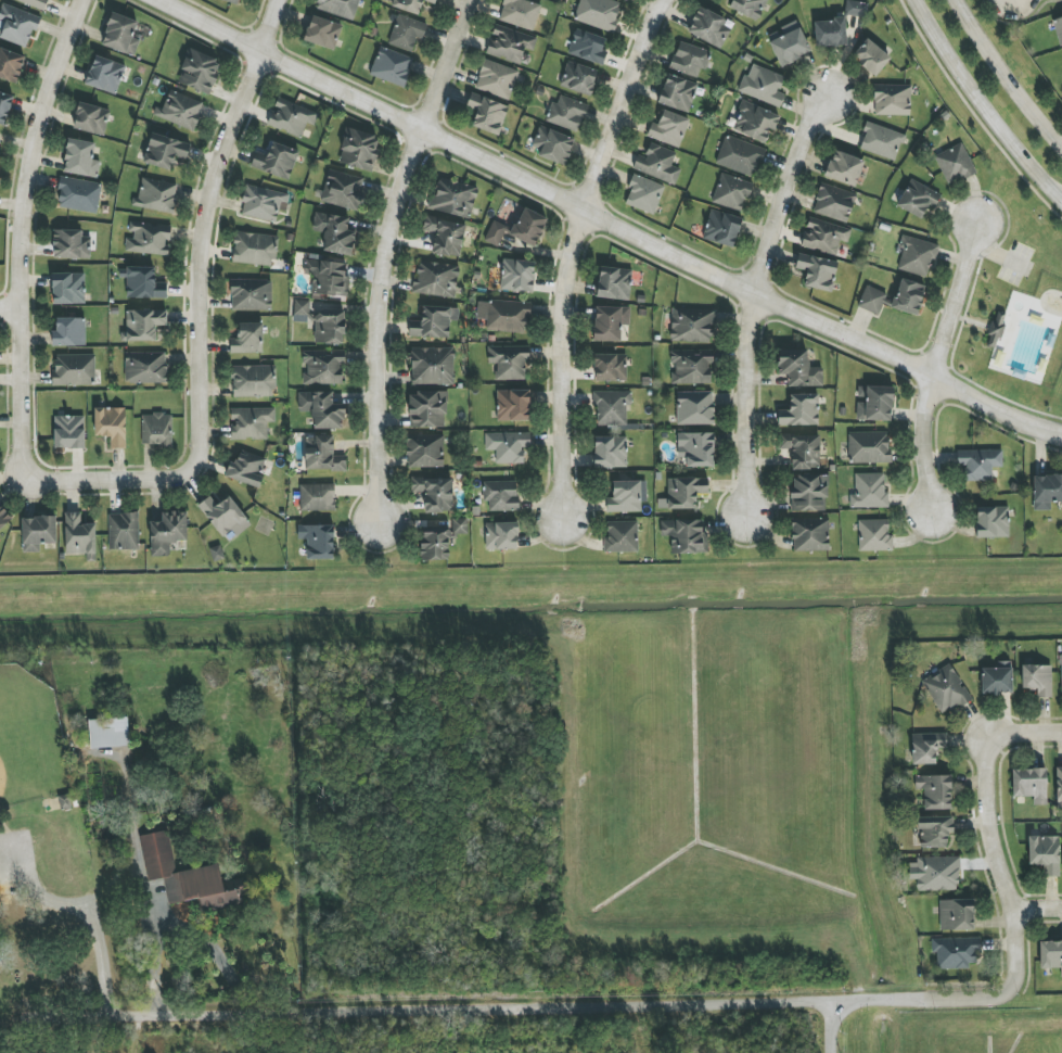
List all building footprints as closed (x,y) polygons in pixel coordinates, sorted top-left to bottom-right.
[(44,11),(48,0),(13,0),(44,11)] [(353,21),(359,0),(316,0),(314,8),(353,21)] [(423,1),(435,5),(436,0),(394,0),(392,7),(418,15),(423,1)] [(542,4),(529,0),(504,0),(498,20),(533,31),(542,4)] [(611,0),(580,0),(574,20),(612,33),(622,4),(611,0)] [(729,8),(758,21),(767,0),(732,0),(729,8)] [(845,16),(866,17),(867,2),(846,1),(845,16)] [(2,4),(0,10),(0,20),(4,22),(0,34),(0,39),(28,48),(40,17),(2,4)] [(723,26),(726,18),(698,7),(687,35),(723,48),(730,29),(723,26)] [(137,21),(112,13),(101,45),(134,56),(140,39),(132,36),(137,21)] [(388,44),(412,52),(417,37),(422,39),(428,25),(399,14),(388,44)] [(342,25),(312,15),(304,41),(334,51),(342,25)] [(1061,45),(1061,16),(1053,18),(1059,45),(1061,45)] [(846,46),(846,19),(815,20),(815,47),(846,46)] [(781,28),(784,35),(769,42),(780,67),(811,53),(796,20),(781,28)] [(537,38),(495,25),(487,55),(520,64),(525,48),(533,51),(537,38)] [(606,39),(576,28),(567,54),(602,66),(607,51),(602,49),(606,39)] [(891,58),(867,38),(851,57),(875,77),(891,58)] [(698,77),(701,69),(704,70),(710,51),(678,42),(670,69),(698,77)] [(17,83),(25,55),(0,48),(0,78),(17,83)] [(219,60),(190,48),(176,82),(210,95),(219,74),(214,72),(219,60)] [(413,57),(378,48),(370,78),(406,86),(413,57)] [(125,65),(95,56),(85,85),(116,95),(125,65)] [(509,100),(519,71),(484,59),(474,88),(509,100)] [(560,86),(590,96),(598,71),(568,61),(560,86)] [(784,77),(753,64),(748,76),(744,74),(737,91),(779,108),(785,94),(778,92),(784,77)] [(658,103),(689,113),(698,84),(666,75),(658,103)] [(874,115),(910,116),(911,85),(874,84),(874,115)] [(192,132),(205,105),(171,89),(162,109),(156,107),(153,114),(192,132)] [(0,92),(0,124),(5,126),(13,96),(0,92)] [(472,126),(498,135),(509,107),(471,93),(466,107),(477,111),(472,126)] [(588,104),(559,96),(557,104),(551,102),(546,122),(580,132),(588,104)] [(314,126),(319,113),(278,98),(274,109),(273,109),(267,126),(301,138),(306,123),(314,126)] [(778,115),(744,101),(731,130),(766,145),(778,115)] [(72,129),(104,136),(110,109),(79,102),(72,129)] [(690,120),(664,109),(658,125),(652,122),(647,136),(679,148),(690,120)] [(904,135),(866,121),(862,132),(865,132),(859,148),(895,161),(904,135)] [(531,153),(567,164),(575,138),(539,127),(531,153)] [(380,135),(346,128),(338,164),(372,171),(380,135)] [(143,162),(170,171),(175,156),(186,160),(191,145),(152,133),(143,162)] [(765,149),(726,135),(715,164),(754,178),(765,149)] [(92,160),(95,143),(68,138),(62,172),(98,178),(101,161),(92,160)] [(289,180),(299,151),(270,141),(265,155),(255,152),(250,167),(289,180)] [(632,170),(676,184),(681,169),(671,166),(676,152),(650,143),(645,157),(636,155),(632,170)] [(975,174),(963,143),(935,155),(947,185),(975,174)] [(854,188),(864,161),(834,150),(824,176),(854,188)] [(321,202),(358,211),(367,179),(329,170),(321,202)] [(743,212),(752,183),(721,174),(712,202),(743,212)] [(625,205),(655,214),(664,184),(633,175),(625,205)] [(96,214),(102,184),(62,177),(56,207),(96,214)] [(179,185),(141,177),(134,206),(173,214),(179,185)] [(427,208),(470,219),(479,188),(440,177),(435,195),(431,194),(427,208)] [(855,192),(820,184),(813,214),(849,222),(855,192)] [(276,222),(278,212),(286,213),(289,193),(246,185),(240,215),(276,222)] [(548,218),(523,207),(510,236),(535,247),(548,218)] [(735,247),(741,217),(709,210),(703,240),(735,247)] [(322,251),(351,256),(358,220),(315,212),(312,230),(326,233),(322,251)] [(836,256),(840,241),(848,243),(851,229),(808,217),(800,246),(836,256)] [(465,223),(425,218),(423,231),(435,233),(432,253),(460,258),(465,223)] [(508,227),(493,220),(484,241),(499,248),(508,227)] [(125,253),(167,255),(168,240),(170,240),(171,225),(129,223),(129,235),(126,235),(125,253)] [(91,237),(82,237),(82,230),(53,230),(53,258),(90,259),(91,237)] [(233,263),(275,265),(277,235),(234,233),(233,263)] [(927,277),(930,258),(936,260),(939,244),(901,236),(899,248),(902,249),(898,271),(927,277)] [(795,269),(806,271),(803,287),(832,292),(837,261),(798,254),(795,269)] [(348,297),(350,277),(345,276),(346,262),(305,258),(304,274),(314,275),(312,294),(348,297)] [(501,291),(534,292),(535,261),(502,260),(501,291)] [(455,298),(459,265),(419,261),(417,283),(413,283),(412,293),(455,298)] [(166,299),(166,283),(155,283),(155,268),(127,267),(126,298),(166,299)] [(597,298),(630,300),(632,269),(599,267),(597,298)] [(84,273),(52,274),(53,305),(85,303),(84,273)] [(917,316),(926,286),(900,278),(891,308),(917,316)] [(231,310),(271,311),(272,280),(232,279),(231,310)] [(889,295),(867,285),(857,307),(878,315),(883,303),(885,304),(889,295)] [(309,322),(309,301),(294,300),(293,322),(309,322)] [(477,319),(487,320),(486,330),(529,333),(530,303),(478,300),(477,319)] [(450,320),(458,321),(459,308),(422,306),(422,321),(409,321),(409,337),(449,338),(450,320)] [(594,341),(628,342),(629,307),(595,307),(594,341)] [(120,341),(156,341),(156,326),(167,325),(167,310),(126,310),(126,332),(120,332),(120,341)] [(716,310),(671,310),(671,342),(710,342),(710,325),(716,325),(716,310)] [(344,311),(316,311),(315,344),(344,344),(344,311)] [(1006,314),(994,311),(987,346),(998,348),(1006,314)] [(85,345),(85,318),(56,318),(56,330),(52,330),(52,346),(85,345)] [(262,323),(239,324),(239,339),(230,339),(230,353),(262,353),(262,323)] [(497,380),(528,380),(528,346),(487,347),(488,364),(496,364),(497,380)] [(411,348),(412,385),(454,384),(453,348),(411,348)] [(712,384),(712,350),(670,351),(671,364),(673,364),(673,384),(712,384)] [(822,386),(822,367),(809,368),(808,350),(778,350),(778,375),(788,375),(788,387),(822,386)] [(343,385),(343,351),(331,351),(331,352),(302,352),(302,368),(304,368),(304,384),(343,385)] [(125,353),(125,384),(167,383),(166,352),(125,353)] [(95,355),(54,355),(54,386),(95,385),(95,355)] [(626,381),(626,355),(595,355),(595,381),(626,381)] [(233,397),(275,397),(275,366),(232,366),(233,397)] [(893,387),(858,386),(857,400),(856,420),(892,421),(893,387)] [(497,391),(497,421),(530,420),(529,390),(497,391)] [(595,392),(595,425),(626,425),(626,405),(631,405),(631,391),(595,392)] [(333,392),(298,393),(298,412),(313,412),(314,429),(344,428),(344,404),(333,405),(333,392)] [(409,427),(446,428),(447,393),(410,392),(409,427)] [(714,392),(676,392),(677,425),(714,425),(714,392)] [(818,425),(818,394),(789,395),(790,410),(777,410),(778,426),(818,425)] [(126,448),(125,408),(95,408),(95,437),(110,436),(110,449),(126,448)] [(230,409),(231,424),(231,440),(267,439),(267,422),(275,422),(275,408),(230,409)] [(142,445),(172,445),(172,414),(142,414),(142,445)] [(85,449),(85,416),(54,416),(54,448),(85,449)] [(849,463),(889,463),(889,432),(849,432),(849,463)] [(485,433),(485,451),(496,450),(496,464),(524,463),(523,447),(530,447),(530,433),(485,433)] [(677,433),(677,458),(686,458),(686,468),(714,467),(713,433),(677,433)] [(792,469),(820,469),(819,434),(778,435),(779,449),(791,449),(792,469)] [(305,471),(347,470),(346,456),(334,456),(334,435),(304,436),(305,471)] [(443,435),(407,436),(408,468),(444,467),(443,435)] [(594,437),(595,469),(627,467),(626,436),(594,437)] [(965,481),(992,482),(992,467),(1002,468),(1003,451),(957,450),(957,465),(966,465),(965,481)] [(225,477),(258,488),(267,460),(240,451),(236,463),(230,461),(225,477)] [(888,507),(888,493),(884,493),(884,473),(855,474),(855,495),(850,495),(850,508),(888,507)] [(791,512),(827,511),(827,475),(791,476),(791,512)] [(1051,511),(1051,502),(1061,502),(1061,475),(1033,475),(1033,511),(1051,511)] [(452,478),(411,478),(411,492),(425,492),(425,512),(452,512),(452,478)] [(668,499),(657,499),(657,509),(697,509),(696,494),(708,494),(708,478),(667,479),(668,499)] [(517,481),(483,482),(483,501),(489,501),(489,511),(518,511),(517,481)] [(613,481),(613,498),(606,498),(607,513),(641,512),(640,481),(613,481)] [(300,485),(301,512),(335,511),(334,484),(300,485)] [(229,496),(217,506),(210,496),(198,506),(228,543),(251,524),(229,496)] [(0,506),(0,529),(12,519),(0,506)] [(1009,537),(1008,506),(976,507),(977,538),(1009,537)] [(95,524),(81,524),(80,512),(65,513),(66,554),(86,553),(86,562),(96,562),(95,524)] [(151,557),(170,556),(170,542),(188,542),(187,512),(162,512),(162,522),(151,522),(151,557)] [(139,513),(108,514),(109,550),(139,549),(139,513)] [(22,517),(23,552),(40,552),(40,544),(56,544),(55,517),(22,517)] [(468,535),(468,519),(453,518),(453,534),(468,535)] [(828,519),(792,520),(793,552),(829,550),(828,519)] [(703,520),(661,521),(661,539),(671,538),(672,554),(704,553),(703,520)] [(859,552),(893,551),(892,533),(887,533),(886,520),(858,521),(859,552)] [(485,523),(486,550),(518,549),(517,522),(485,523)] [(637,522),(608,522),(608,537),(603,537),(604,553),(638,552),(637,522)] [(334,525),(297,525),(297,539),(307,539),(306,559),(334,560),(334,525)] [(421,561),(449,560),(448,533),(421,534),(421,561)] [(1012,661),(996,662),(996,668),(981,668),(981,694),(1012,694),(1012,661)] [(971,697),(948,663),(921,682),(943,716),(971,697)] [(1052,665),(1022,665),(1021,689),(1037,689),(1037,697),(1051,698),(1052,665)] [(128,718),(89,719),(90,748),(129,747),(128,718)] [(912,734),(912,765),(936,765),(936,749),(947,748),(947,733),(912,734)] [(1046,769),(1012,769),(1013,797),(1033,796),(1033,805),(1047,805),(1046,769)] [(924,790),(923,810),(950,810),(951,776),(915,775),(915,790),(924,790)] [(917,818),(917,829),(921,829),(921,848),(947,847),(947,834),(953,834),(953,817),(917,818)] [(175,872),(169,830),(140,835),(147,881),(164,879),(168,904),(199,899),(201,912),(242,906),(240,896),(248,895),(246,878),(222,882),(219,865),(175,872)] [(1059,836),(1028,837),(1028,865),(1045,865),(1045,877),(1059,877),(1059,836)] [(958,858),(909,859),(909,880),(917,879),(917,891),(959,890),(958,858)] [(973,899),(940,900),(941,931),(974,930),(973,899)] [(979,938),(931,939),(931,953),(937,953),(937,968),(979,967),(979,938)] [(1040,941),(1040,969),(1061,969),(1061,977),(1061,941),(1040,941)]
